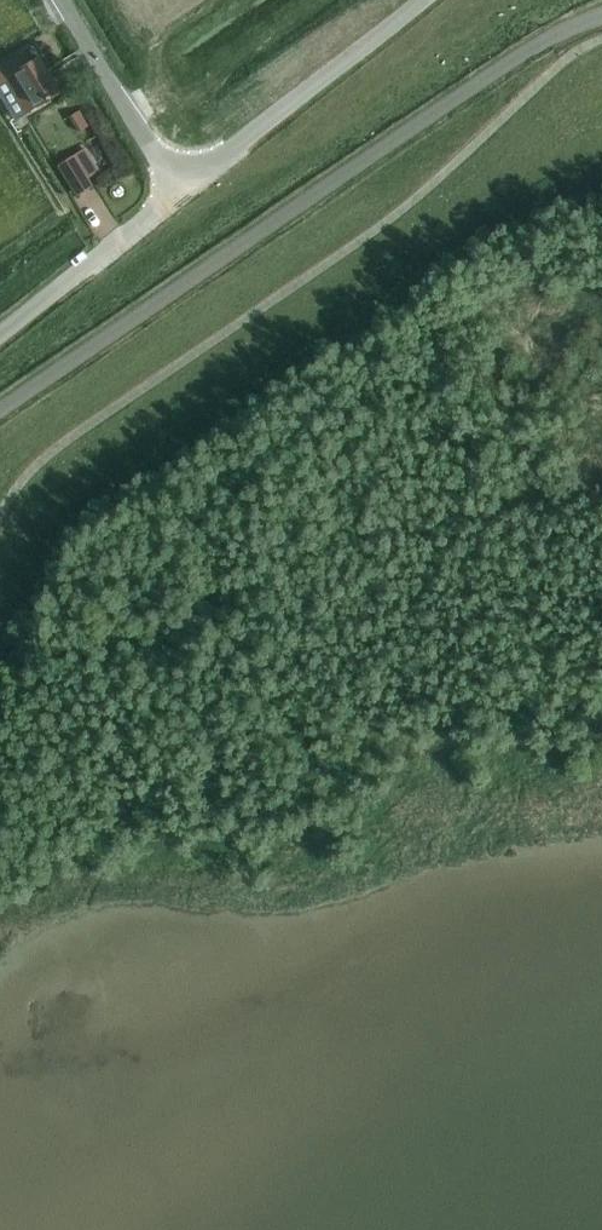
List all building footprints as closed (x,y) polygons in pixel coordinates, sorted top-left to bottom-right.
[(5,79),(25,111),(57,92),(36,57),(24,65),(18,55),(0,66),(0,82),(5,79)] [(81,107),(68,115),(78,130),(90,122),(81,107)] [(85,147),(73,154),(87,177),(99,170),(85,147)] [(59,162),(77,192),(78,193),(89,185),(71,155),(59,162)]
